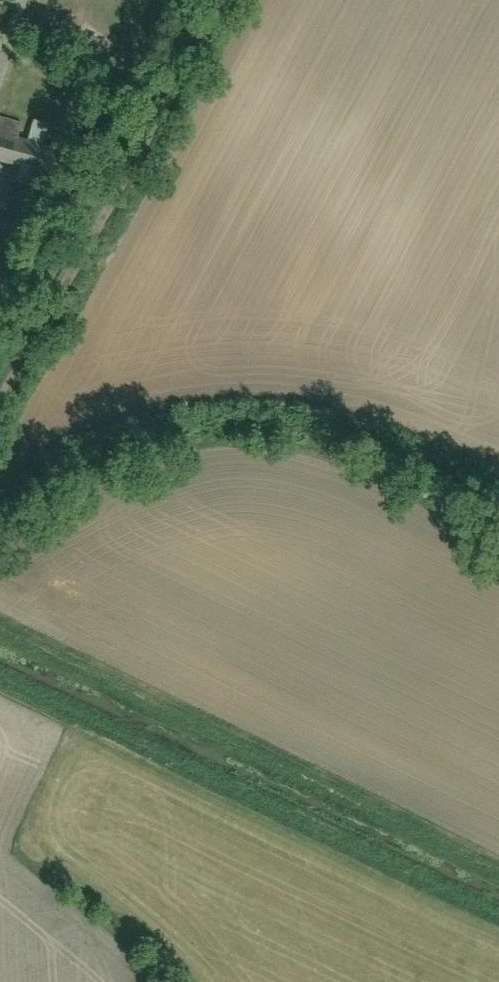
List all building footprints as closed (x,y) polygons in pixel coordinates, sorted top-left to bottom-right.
[(45,174),(50,156),(0,143),(0,162),(45,174)]
